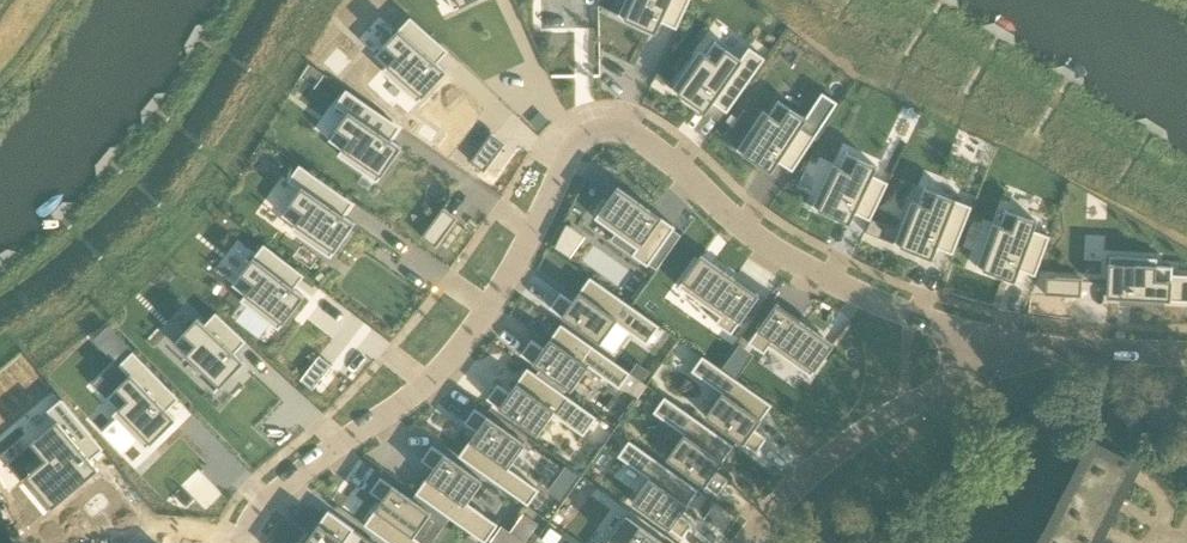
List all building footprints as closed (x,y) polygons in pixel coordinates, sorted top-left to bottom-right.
[(461,5),(454,8),(455,10),(476,0),(458,0),(461,5)] [(619,15),(657,32),(663,21),(667,12),(682,19),(691,0),(627,0),(626,0),(633,3),(627,16),(620,13),(619,15)] [(412,16),(377,53),(389,65),(394,69),(389,74),(407,91),(412,86),(422,96),(417,101),(419,102),(447,72),(438,63),(431,57),(442,45),(412,16)] [(674,86),(673,88),(707,112),(714,101),(720,94),(734,103),(766,58),(751,46),(742,58),(716,40),(707,53),(703,59),(697,55),(683,75),(688,79),(680,91),(674,86)] [(349,113),(330,139),(344,148),(350,152),(346,158),(365,172),(370,166),(381,174),(377,180),(378,181),(402,147),(392,140),(384,135),(394,121),(348,88),(337,105),(349,113)] [(739,147),(738,148),(773,171),(780,161),(785,153),(799,162),(817,135),(803,126),(808,118),(779,99),(770,113),(767,119),(761,115),(747,135),(753,139),(745,151),(739,147)] [(492,134),(471,163),(485,173),(504,148),(491,139),(494,135),(492,134)] [(814,204),(813,206),(851,224),(860,204),(875,211),(889,182),(874,175),(878,166),(847,152),(840,166),(837,172),(831,170),(820,192),(827,195),(821,208),(814,204)] [(302,188),(284,214),(297,223),(303,227),(299,233),(318,247),(323,241),(334,250),(330,256),(331,257),(355,223),(345,215),(337,210),(347,196),(301,164),(290,180),(302,188)] [(612,195),(596,218),(618,234),(622,228),(642,242),(638,248),(633,255),(649,266),(676,227),(629,194),(619,186),(612,195)] [(895,242),(895,243),(934,259),(942,239),(957,245),(973,206),(925,187),(919,202),(917,209),(910,206),(901,229),(907,232),(902,245),(895,242)] [(505,236),(516,216),(493,202),(481,222),(505,236)] [(444,208),(423,237),(437,247),(455,222),(443,213),(446,209),(444,208)] [(978,265),(977,266),(1016,281),(1021,269),(1024,260),(1040,266),(1051,236),(1035,230),(1038,221),(1006,209),(1001,225),(998,231),(992,229),(983,252),(990,254),(985,267),(978,265)] [(265,243),(234,284),(247,293),(252,298),(248,303),(267,318),(272,313),(283,322),(279,328),(280,329),(305,296),(296,288),(288,282),(298,269),(265,243)] [(696,263),(680,286),(702,302),(706,296),(726,310),(722,316),(717,323),(732,334),(760,295),(713,262),(702,254),(696,263)] [(1108,297),(1186,301),(1186,275),(1174,274),(1174,266),(1158,265),(1151,265),(1151,258),(1127,257),(1126,264),(1112,263),(1112,255),(1110,255),(1108,297)] [(1047,276),(1046,294),(1078,296),(1079,280),(1083,281),(1083,279),(1047,276)] [(561,293),(551,307),(601,343),(617,322),(648,344),(660,326),(632,306),(591,277),(574,301),(561,293)] [(777,304),(750,343),(765,354),(770,347),(812,377),(828,354),(834,345),(824,338),(777,304)] [(199,317),(175,342),(221,385),(215,390),(217,391),(245,361),(236,352),(229,346),(241,334),(217,312),(206,324),(199,317)] [(532,340),(522,354),(572,391),(589,367),(620,388),(631,373),(562,324),(544,349),(532,340)] [(703,356),(692,372),(723,394),(706,418),(757,454),(767,439),(755,431),(772,406),(720,368),(703,356)] [(136,372),(110,396),(155,443),(181,419),(166,402),(178,391),(156,367),(143,378),(136,372)] [(498,384),(488,399),(538,435),(554,413),(585,435),(597,417),(528,368),(511,393),(498,384)] [(665,397),(654,413),(685,435),(668,459),(719,495),(729,480),(717,472),(734,447),(734,446),(665,397)] [(47,459),(27,475),(55,507),(100,468),(92,459),(86,452),(99,440),(63,398),(48,411),(57,421),(33,442),(34,442),(47,459)] [(478,431),(460,456),(529,505),(540,490),(537,487),(509,468),(525,446),(526,444),(476,408),(465,422),(478,431)] [(630,441),(619,456),(650,478),(633,502),(684,538),(694,523),(682,515),(699,490),(630,440),(630,441)] [(1080,471),(1075,481),(1118,503),(1121,495),(1119,494),(1125,481),(1128,483),(1138,464),(1095,442),(1086,459),(1087,459),(1081,471),(1080,471)] [(434,468),(417,493),(486,542),(499,524),(468,502),(483,481),(433,445),(423,460),(434,468)] [(366,525),(392,542),(424,542),(416,537),(432,513),(381,477),(371,491),(383,500),(366,525)] [(1113,511),(1118,503),(1075,481),(1069,492),(1070,492),(1064,504),(1063,504),(1055,519),(1098,541),(1107,523),(1104,522),(1111,509),(1113,511)] [(355,529),(329,510),(306,542),(345,542),(355,529)] [(628,516),(608,542),(666,542),(628,516)] [(1098,541),(1055,519),(1047,535),(1048,535),(1044,542),(1097,542),(1098,541)]
